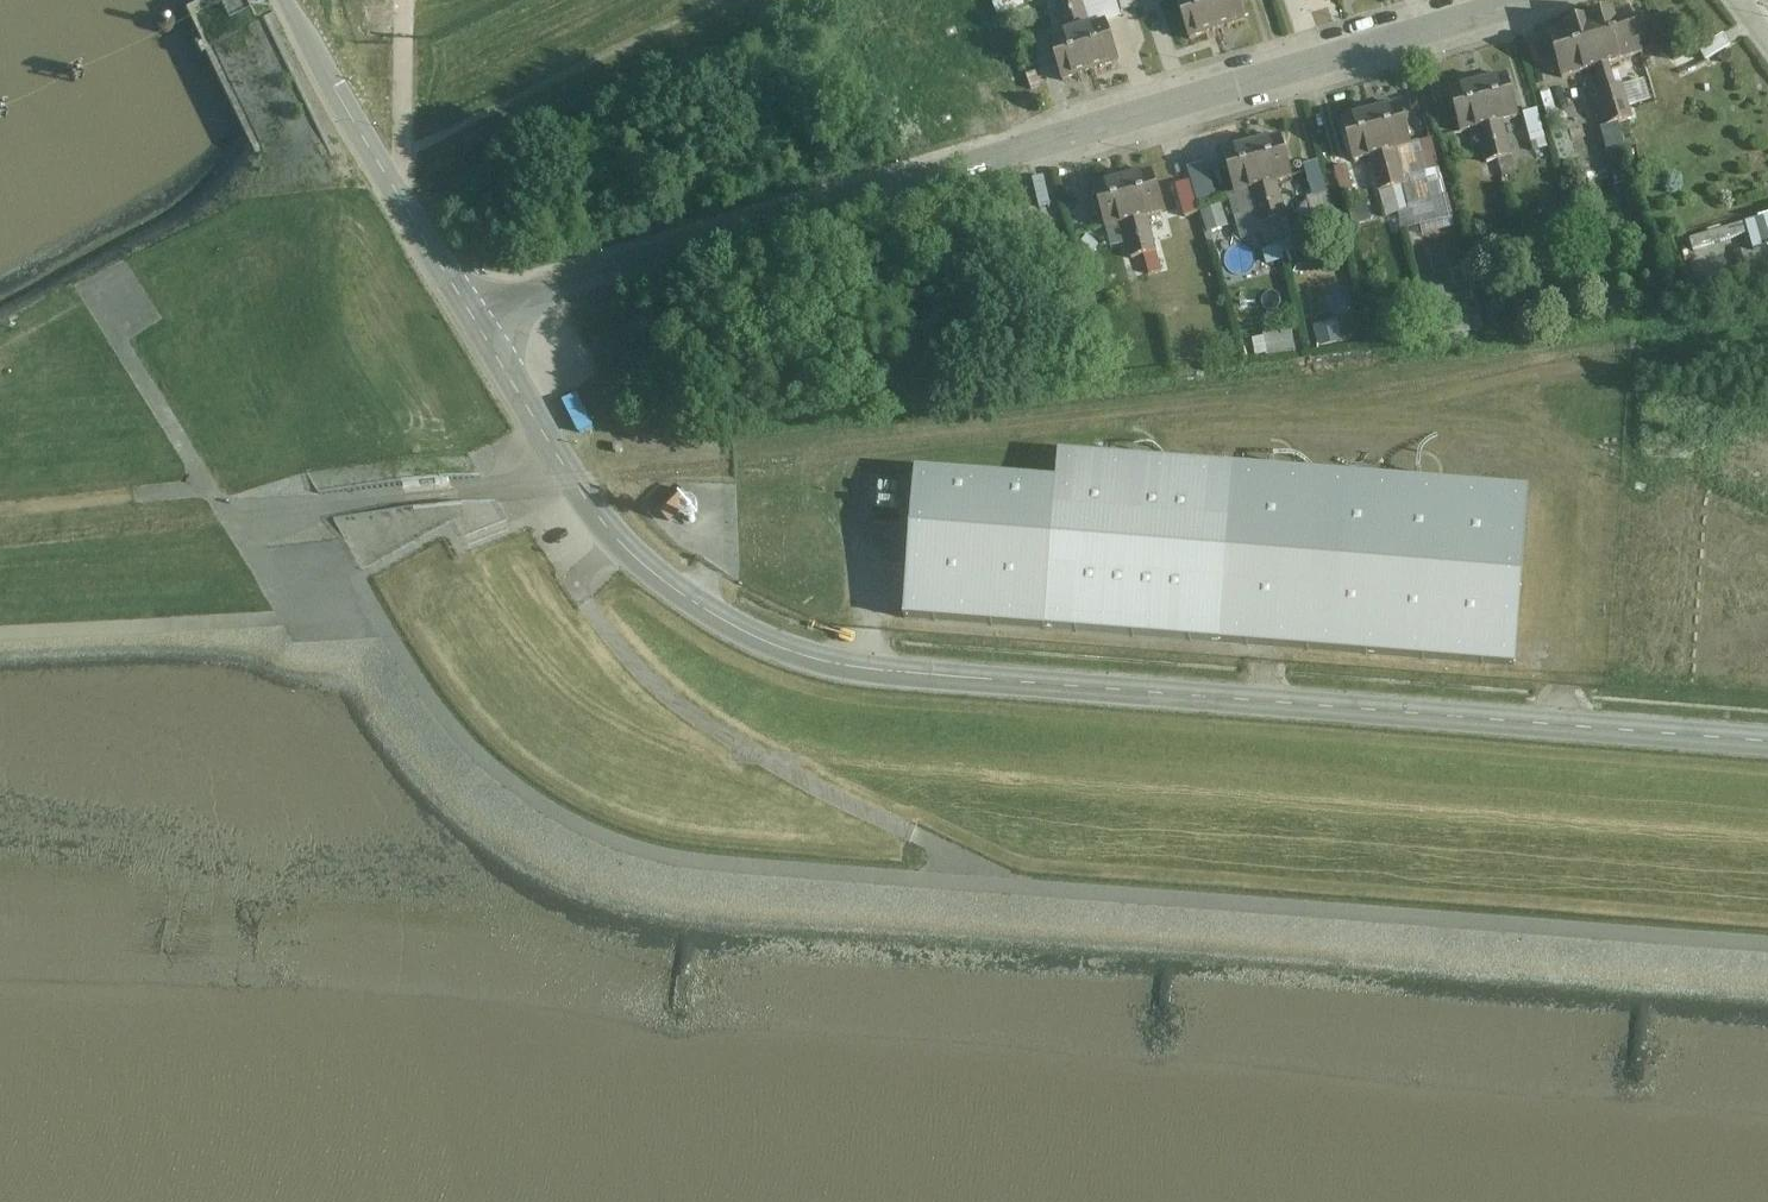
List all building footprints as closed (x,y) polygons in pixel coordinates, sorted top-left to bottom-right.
[(1089,75),(1065,0),(1057,0),(1050,2),(1062,36),(1045,42),(1060,85),(1089,75)] [(1089,75),(1119,65),(1104,22),(1089,27),(1080,0),(1065,0),(1089,75)] [(1217,31),(1207,0),(1174,0),(1187,41),(1217,31)] [(1217,31),(1246,22),(1239,0),(1207,0),(1217,31)] [(1629,5),(1589,17),(1620,121),(1635,117),(1624,81),(1616,84),(1610,63),(1644,52),(1629,5)] [(1606,126),(1620,121),(1589,17),(1549,29),(1564,78),(1595,69),(1600,87),(1595,89),(1606,126)] [(1727,49),(1721,39),(1701,49),(1707,60),(1727,49)] [(1508,70),(1447,87),(1460,134),(1476,129),(1485,160),(1513,152),(1504,122),(1522,118),(1508,70)] [(1399,101),(1371,108),(1393,185),(1407,182),(1398,150),(1410,146),(1399,101)] [(1547,131),(1539,107),(1526,112),(1533,136),(1547,131)] [(1380,189),(1393,185),(1371,108),(1342,116),(1354,160),(1370,156),(1380,189)] [(1279,133),(1251,141),(1273,219),(1285,216),(1275,181),(1291,177),(1279,133)] [(1436,162),(1430,140),(1418,143),(1424,165),(1436,162)] [(1261,222),(1273,219),(1251,141),(1222,149),(1234,192),(1251,187),(1261,222)] [(1216,198),(1205,161),(1187,166),(1198,203),(1216,198)] [(1326,192),(1317,161),(1304,164),(1313,196),(1326,192)] [(1354,190),(1347,164),(1335,167),(1342,193),(1354,190)] [(1149,170),(1121,177),(1144,254),(1157,251),(1148,215),(1160,212),(1149,170)] [(1130,258),(1144,254),(1121,177),(1094,184),(1104,226),(1120,221),(1130,258)] [(1188,179),(1173,183),(1188,235),(1203,231),(1188,179)] [(1037,200),(1045,230),(1060,226),(1052,196),(1037,200)] [(1220,205),(1199,211),(1206,232),(1227,225),(1220,205)] [(1299,332),(1258,334),(1259,355),(1300,353),(1299,332)] [(1521,492),(1062,454),(1059,484),(913,470),(899,622),(1509,667),(1521,492)] [(668,522),(690,500),(678,489),(657,510),(668,522)] [(696,524),(697,521),(696,518),(695,516),(692,515),(690,514),(687,514),(684,515),(682,517),(681,519),(680,522),(681,525),(682,527),(684,529),(687,530),(689,530),(692,529),(694,528),(696,526),(696,524)]
